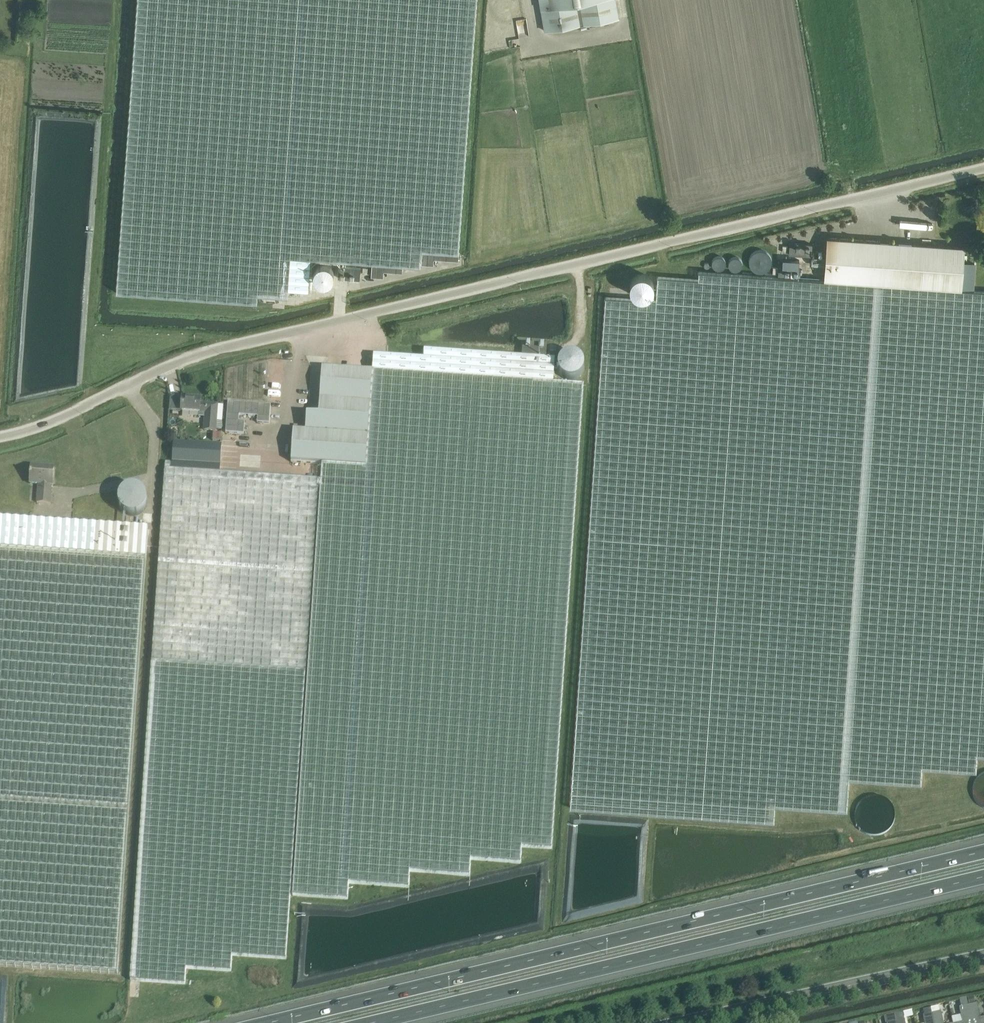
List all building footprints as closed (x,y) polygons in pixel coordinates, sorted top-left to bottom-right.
[(288,289),(290,257),(310,259),(336,261),(355,0),(137,0),(121,233),(116,293),(257,303),(257,295),(287,297),(288,289)] [(336,261),(420,267),(421,251),(458,254),(477,0),(355,0),(336,261)] [(544,31),(619,18),(616,0),(538,0),(544,31)] [(824,280),(887,284),(962,289),(965,246),(827,237),(824,280)] [(789,242),(788,254),(810,256),(811,244),(789,242)] [(773,258),(773,257),(773,255),(772,252),(769,248),(767,246),(765,245),(763,244),(761,244),(758,244),(756,245),(751,247),(750,249),(748,251),(747,254),(747,256),(747,258),(748,261),(749,263),(750,266),(752,267),(754,268),(757,270),(759,270),(762,270),(764,269),(766,268),(769,266),(770,265),(772,262),(772,260),(773,258)] [(459,262),(459,256),(423,253),(422,265),(434,266),(434,260),(459,262)] [(308,291),(310,259),(290,257),(288,289),(308,291)] [(714,264),(722,268),(725,261),(717,257),(714,264)] [(731,258),(730,267),(739,268),(741,259),(731,258)] [(782,263),(782,267),(798,268),(799,260),(782,259),(782,263)] [(324,264),(323,264),(322,264),(321,264),(319,264),(318,265),(317,266),(316,267),(315,268),(314,269),(314,270),(313,271),(313,272),(313,274),(313,275),(313,276),(313,277),(314,279),(314,280),(315,281),(316,282),(317,283),(318,284),(320,284),(321,285),(322,285),(324,285),(325,285),(326,285),(327,284),(329,284),(330,283),(331,282),(332,281),(332,280),(333,279),(333,278),(334,277),(334,276),(334,275),(334,274),(334,273),(333,271),(333,270),(332,269),(331,268),(331,267),(330,266),(329,265),(328,265),(326,264),(324,264)] [(360,267),(338,265),(337,278),(359,279),(360,267)] [(372,265),(371,278),(383,278),(383,272),(401,273),(402,267),(372,265)] [(778,275),(799,277),(799,268),(798,268),(782,267),(778,267),(778,275)] [(846,811),(848,780),(887,284),(824,280),(698,271),(698,279),(657,276),(656,300),(605,297),(601,355),(569,807),(662,814),(773,822),(774,806),(846,811)] [(644,274),(642,274),(641,274),(638,274),(637,274),(636,275),(635,276),(633,277),(633,278),(632,279),(631,280),(630,281),(630,283),(630,284),(630,285),(630,287),(630,288),(630,290),(631,291),(632,293),(633,294),(634,295),(635,296),(636,297),(638,298),(639,298),(641,298),(643,298),(644,298),(645,298),(647,297),(648,297),(649,296),(650,295),(652,294),(653,292),(653,291),(653,290),(654,289),(654,288),(654,287),(654,285),(654,284),(654,283),(653,281),(652,279),(651,278),(650,277),(649,276),(648,275),(647,275),(645,274),(644,274)] [(848,780),(920,784),(921,768),(975,772),(976,755),(983,756),(983,291),(962,289),(887,284),(848,780)] [(373,371),(553,383),(555,359),(424,350),(423,358),(373,355),(372,371),(373,371)] [(583,361),(581,357),(577,354),(573,353),(568,353),(564,355),(561,358),(558,362),(558,367),(558,371),(560,375),(564,378),(568,380),(572,380),(576,379),(580,377),(583,373),(584,369),(584,365),(583,361)] [(373,371),(372,371),(322,367),(318,416),(306,415),(306,430),(293,429),(291,461),(322,463),(366,467),(373,371)] [(347,899),(349,883),(409,887),(410,871),(470,875),(471,859),(521,862),(522,847),(552,848),(583,385),(553,383),(373,371),(366,467),(322,463),(309,642),(296,895),(347,899)] [(217,414),(217,407),(217,404),(200,403),(200,399),(183,398),(182,411),(204,412),(203,429),(215,430),(217,414)] [(227,413),(239,414),(251,415),(252,403),(228,401),(227,413)] [(252,403),(251,415),(258,416),(257,422),(269,423),(271,404),(252,403)] [(239,414),(227,413),(226,432),(244,433),(245,421),(239,420),(239,414)] [(220,465),(221,445),(221,444),(173,441),(172,462),(220,465)] [(164,462),(130,980),(185,984),(186,968),(231,971),(232,955),(289,959),(317,487),(318,478),(280,476),(220,472),(220,465),(172,462),(164,462)] [(31,465),(30,475),(30,483),(38,484),(37,501),(50,502),(52,484),(53,484),(54,466),(31,465)] [(134,486),(132,486),(131,486),(129,487),(128,487),(126,488),(124,489),(123,490),(122,491),(120,493),(120,494),(120,495),(119,496),(119,497),(119,498),(118,499),(118,500),(118,501),(118,502),(119,503),(119,504),(119,505),(120,507),(120,508),(121,509),(122,510),(123,511),(124,512),(125,513),(128,514),(129,514),(131,514),(133,515),(134,514),(136,514),(138,513),(140,512),(141,512),(142,510),(143,510),(144,509),(144,508),(145,507),(145,506),(146,505),(146,504),(146,503),(146,502),(146,500),(146,499),(146,498),(146,497),(146,496),(145,495),(145,494),(145,493),(144,493),(143,492),(143,491),(141,490),(140,489),(139,488),(138,487),(136,487),(134,486)] [(146,558),(148,528),(0,518),(0,548),(146,558)] [(0,548),(0,965),(117,973),(146,558),(0,548)] [(983,771),(979,773),(976,776),(973,779),(971,782),(970,787),(970,790),(970,796),(971,799),(973,803),(975,806),(978,809),(981,811),(983,812),(983,771)] [(893,814),(892,810),(891,806),(889,803),(887,801),(884,798),(882,796),(878,795),(874,795),(871,795),(867,796),(864,797),(860,800),(858,803),(856,806),(855,810),(854,813),(854,817),(855,820),(857,824),(859,827),(862,830),(866,832),(870,833),(872,833),(877,833),(880,832),(883,831),(887,828),(889,825),(891,822),(892,818),(893,814)] [(956,1022),(972,1022),(968,1005),(966,997),(959,999),(961,1007),(959,1007),(962,1022),(956,1022)] [(981,1018),(977,1003),(968,1005),(972,1022),(983,1022),(983,1017),(981,1018)] [(934,1022),(944,1022),(941,1011),(939,1011),(938,1006),(931,1007),(932,1013),(934,1022)] [(896,1021),(896,1022),(906,1022),(903,1011),(894,1013),(896,1021)] [(932,1013),(923,1015),(925,1022),(934,1022),(932,1013)]
